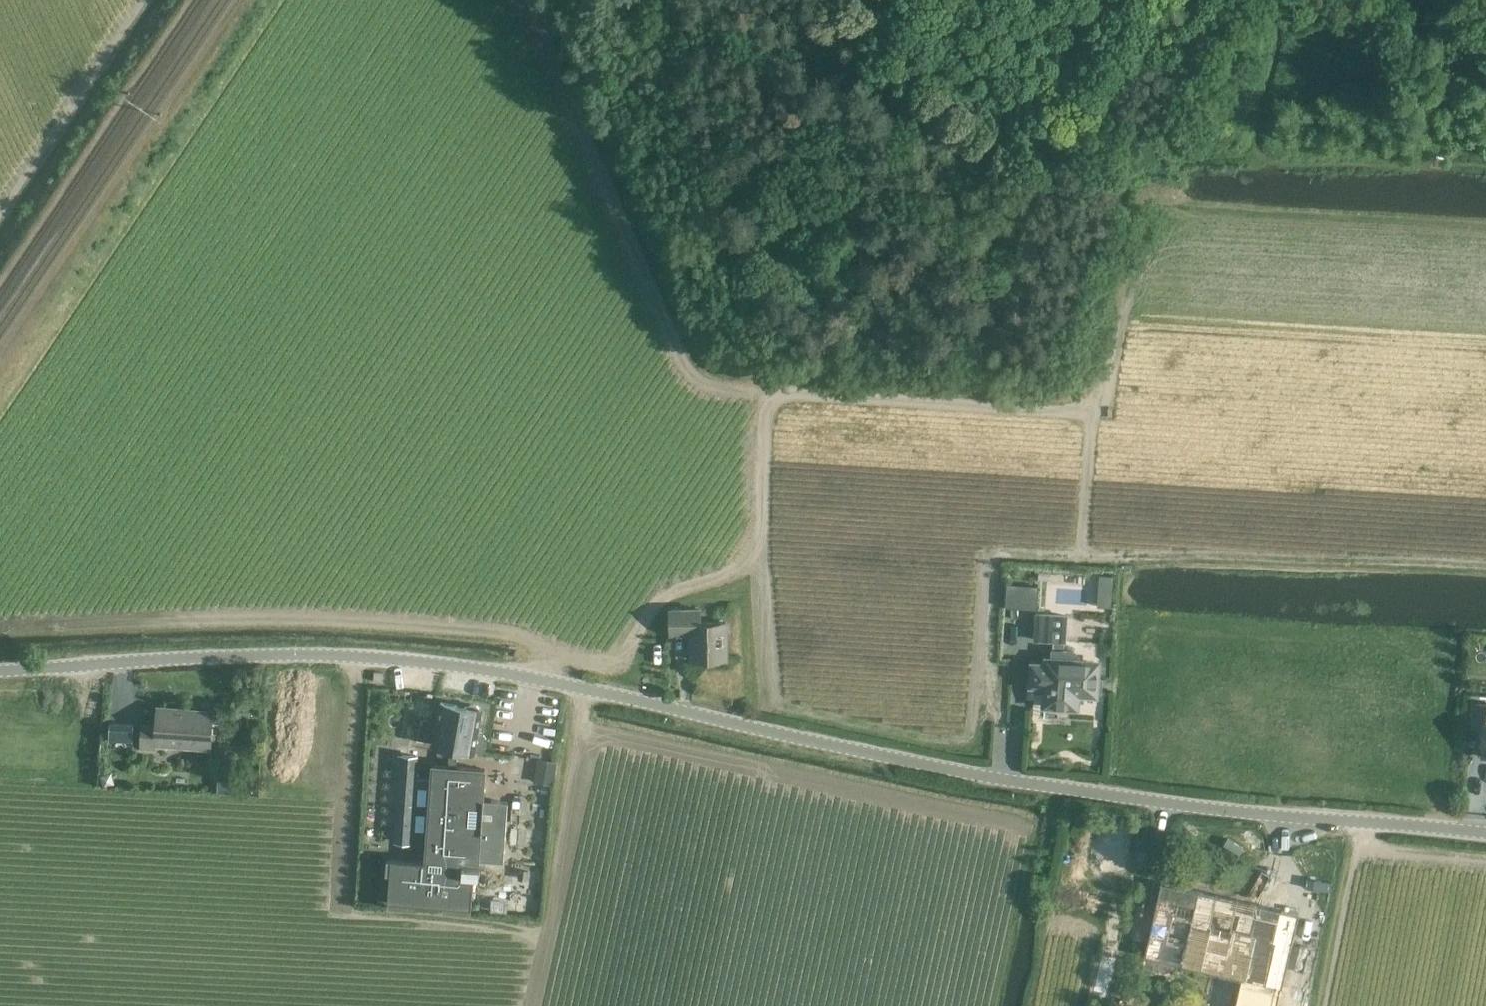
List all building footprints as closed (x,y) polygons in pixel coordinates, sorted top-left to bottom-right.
[(699,622),(699,609),(699,608),(669,609),(670,633),(689,634),(690,656),(726,656),(725,622),(699,622)] [(1044,705),(1076,707),(1077,693),(1095,694),(1095,691),(1100,691),(1101,678),(1096,678),(1097,662),(1079,661),(1079,657),(1073,651),(1063,650),(1063,641),(1064,641),(1066,615),(1036,613),(1034,639),(1053,640),(1052,649),(1051,659),(1047,659),(1046,665),(1032,664),(1031,684),(1045,685),(1044,705)] [(476,705),(470,704),(466,706),(440,702),(433,744),(474,751),(474,749),(481,750),(484,747),(485,738),(483,734),(477,732),(481,709),(479,709),(476,705)] [(1485,756),(1485,704),(1473,703),(1472,728),(1483,729),(1481,755),(1485,756)] [(212,710),(157,706),(156,724),(141,724),(140,747),(156,748),(156,744),(210,748),(212,710)] [(109,739),(133,740),(134,721),(110,720),(109,739)] [(552,761),(538,759),(534,781),(553,784),(556,762),(552,761)] [(483,798),(482,798),(484,767),(432,763),(431,778),(415,777),(416,762),(399,761),(394,840),(411,841),(411,836),(427,838),(426,855),(427,855),(427,860),(391,858),(388,900),(472,905),(474,877),(461,876),(462,858),(478,859),(480,828),(481,828),(483,798)] [(217,770),(216,792),(235,792),(236,770),(217,770)] [(1155,974),(1159,959),(1212,971),(1229,898),(1161,882),(1144,956),(1141,971),(1155,974)] [(1229,898),(1212,971),(1216,972),(1208,1005),(1277,1005),(1297,913),(1229,898)] [(1138,906),(1132,935),(1146,939),(1153,909),(1138,906)]
